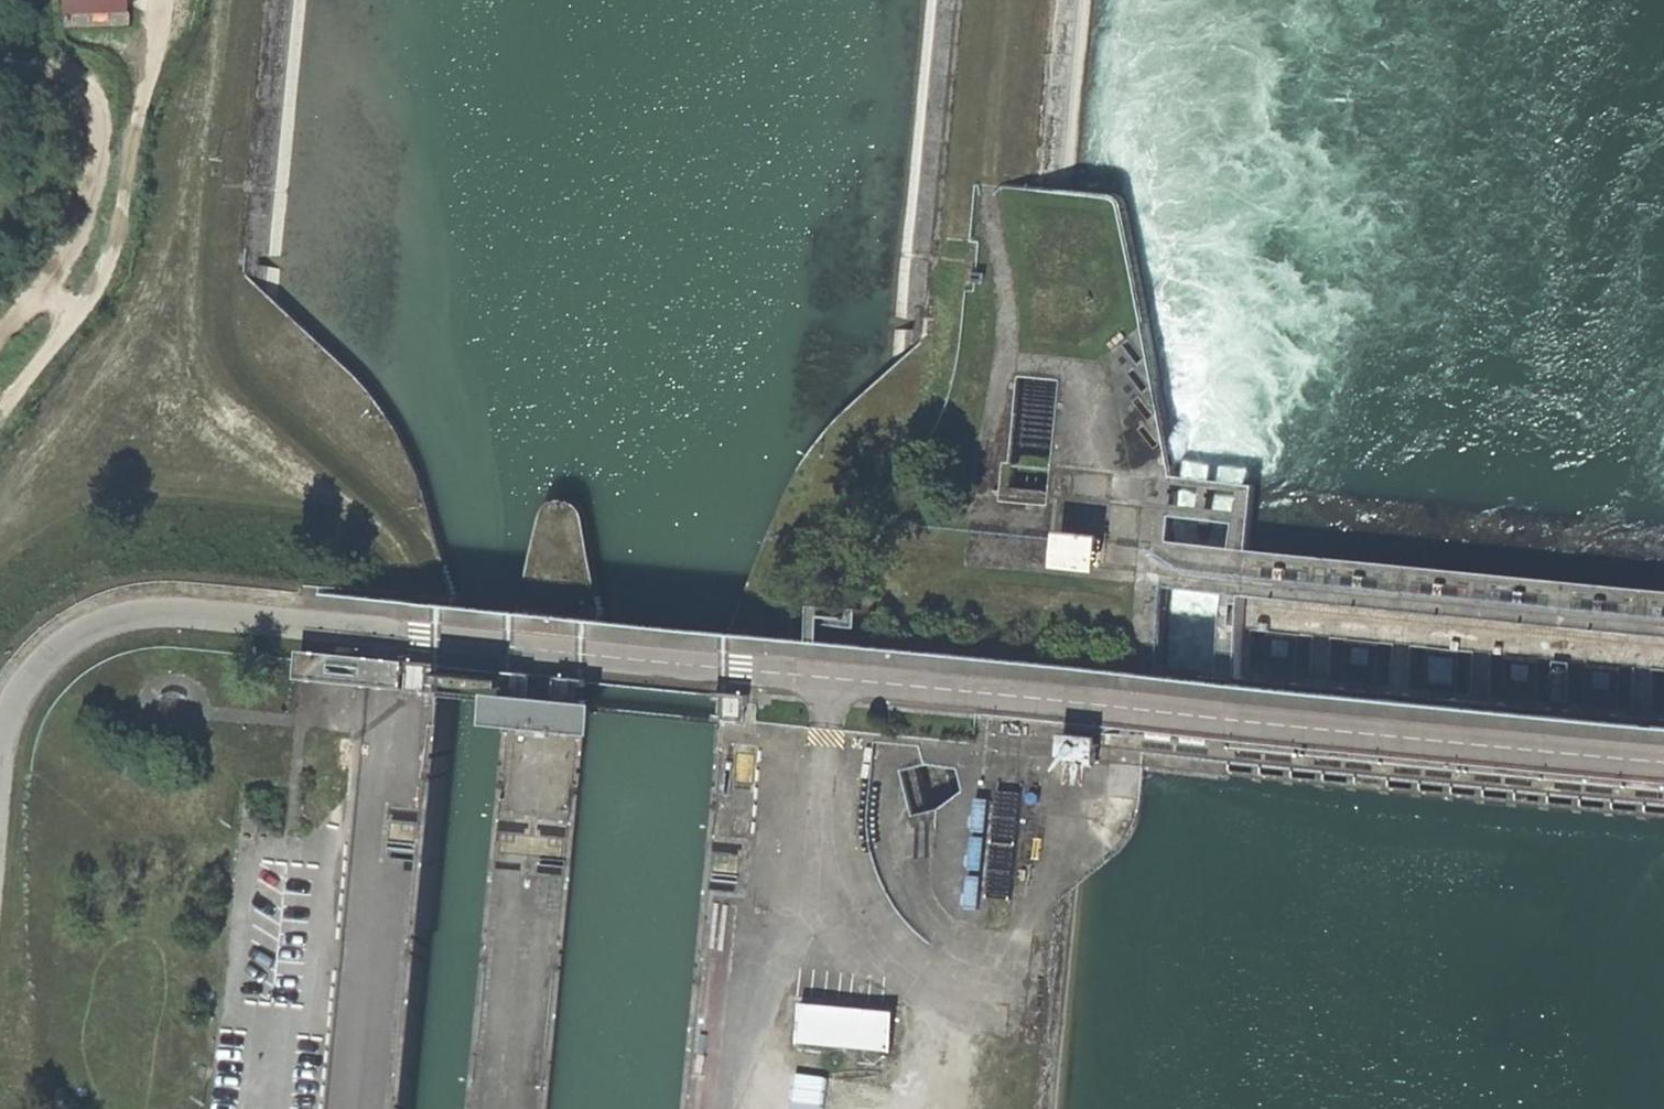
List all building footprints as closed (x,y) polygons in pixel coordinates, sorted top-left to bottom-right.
[(66,27),(132,25),(131,0),(66,0),(66,27)] [(1067,529),(1066,566),(1111,568),(1113,531),(1067,529)] [(896,1045),(897,1005),(802,1002),(801,1042),(896,1045)]
